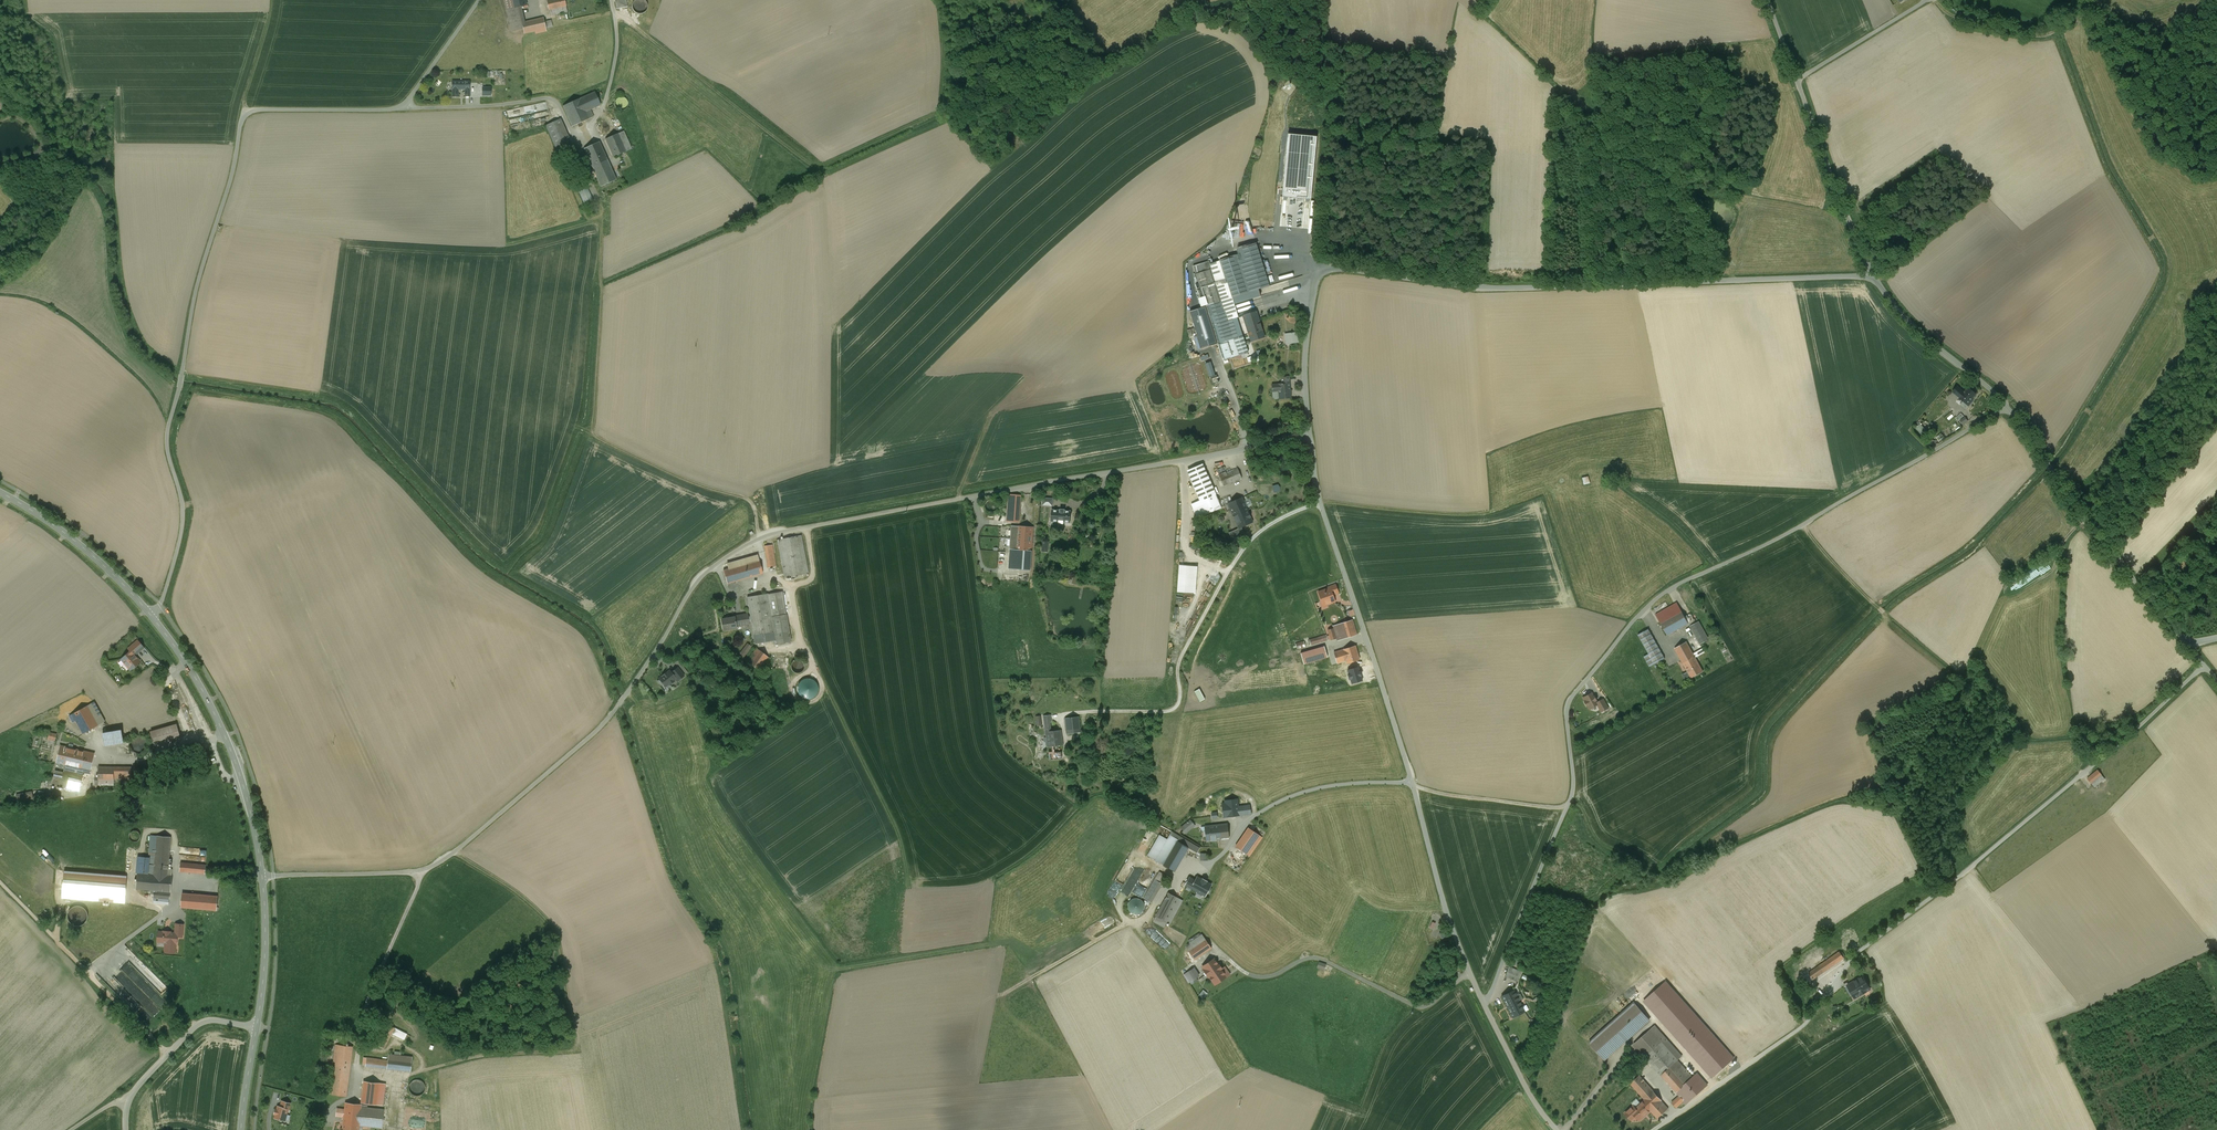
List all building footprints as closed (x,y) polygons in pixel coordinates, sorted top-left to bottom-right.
[(513,8),(511,0),(505,0),(507,10),(513,8)] [(513,8),(513,9),(521,7),(527,6),(525,0),(511,0),(513,8)] [(547,0),(549,10),(566,6),(565,0),(548,0),(547,0)] [(617,9),(627,7),(626,0),(615,0),(617,9)] [(646,11),(647,9),(647,6),(647,3),(645,1),(644,0),(635,0),(634,0),(632,3),(632,6),(632,9),(633,11),(635,13),(638,14),(641,14),(644,13),(646,11)] [(567,12),(566,6),(549,10),(550,16),(567,12)] [(513,8),(507,10),(512,32),(523,29),(522,23),(525,22),(521,7),(513,9),(513,8)] [(525,22),(522,23),(523,29),(524,34),(535,31),(546,29),(543,18),(525,22)] [(452,89),(453,97),(458,97),(458,89),(465,89),(470,89),(470,81),(452,82),(452,89)] [(491,87),(482,88),(482,96),(491,96),(491,87)] [(581,98),(563,106),(572,126),(593,117),(590,110),(600,105),(595,92),(581,99),(581,98)] [(615,106),(616,108),(618,110),(621,110),(624,110),(626,109),(628,107),(628,104),(628,102),(627,99),(625,98),(622,97),(620,97),(617,98),(616,100),(615,103),(615,106)] [(545,102),(507,110),(509,119),(547,111),(545,102)] [(573,147),(560,119),(546,125),(548,130),(559,154),(573,147)] [(624,131),(605,139),(613,157),(626,152),(632,149),(624,131)] [(599,142),(584,149),(601,186),(616,179),(599,142)] [(581,192),(586,204),(593,201),(588,188),(581,192)] [(1238,219),(1239,213),(1232,211),(1231,218),(1238,219)] [(1256,243),(1238,248),(1240,255),(1235,256),(1247,293),(1232,298),(1234,304),(1260,296),(1258,289),(1269,286),(1256,243)] [(1235,256),(1220,261),(1232,298),(1247,293),(1235,256)] [(1210,264),(1209,261),(1193,266),(1209,317),(1225,311),(1210,264)] [(1232,298),(1220,261),(1210,264),(1225,311),(1228,321),(1237,318),(1238,317),(1234,304),(1232,298)] [(1201,349),(1217,344),(1209,317),(1206,307),(1190,312),(1201,349)] [(1237,318),(1228,321),(1225,311),(1209,317),(1217,344),(1223,361),(1248,353),(1237,318)] [(1256,311),(1243,316),(1251,341),(1264,337),(1256,311)] [(1297,333),(1292,333),(1290,333),(1290,334),(1290,335),(1291,335),(1292,341),(1289,341),(1291,341),(1294,341),(1297,340),(1297,333)] [(1214,375),(1210,362),(1205,364),(1209,377),(1214,375)] [(1289,383),(1282,384),(1278,384),(1278,385),(1271,385),(1272,391),(1279,391),(1279,399),(1290,398),(1290,396),(1291,396),(1290,390),(1289,383)] [(1957,387),(1953,392),(1959,398),(1964,393),(1957,387)] [(1964,393),(1959,398),(1964,402),(1961,405),(1965,409),(1968,406),(1973,401),(1971,399),(1975,394),(1968,388),(1964,393)] [(1925,430),(1920,424),(1916,428),(1921,434),(1925,430)] [(1202,464),(1187,471),(1191,481),(1200,501),(1214,495),(1216,495),(1207,474),(1202,464)] [(1237,469),(1226,474),(1225,472),(1219,475),(1223,485),(1241,478),(1237,469)] [(1588,476),(1582,477),(1583,484),(1590,483),(1588,476)] [(1020,495),(1009,495),(1007,521),(1018,522),(1020,495)] [(1214,495),(1200,501),(1191,504),(1197,518),(1221,507),(1218,501),(1219,500),(1218,499),(1217,499),(1216,499),(1214,495)] [(993,499),(992,498),(991,498),(989,499),(988,499),(987,500),(986,500),(986,501),(985,502),(985,503),(985,504),(984,505),(985,505),(985,506),(985,507),(986,508),(986,509),(987,510),(988,510),(989,511),(990,511),(991,511),(992,511),(993,511),(994,510),(995,510),(995,509),(996,509),(996,508),(997,507),(997,506),(997,505),(997,504),(997,503),(997,502),(996,502),(996,501),(995,500),(994,499),(993,499)] [(1242,498),(1228,504),(1238,528),(1252,522),(1242,498)] [(1064,510),(1060,509),(1060,510),(1052,510),(1051,510),(1050,521),(1058,522),(1058,524),(1063,524),(1063,522),(1069,523),(1070,522),(1069,522),(1070,511),(1064,511),(1064,510)] [(1032,527),(1011,526),(1008,569),(1030,570),(1031,551),(1031,550),(1032,527)] [(1241,528),(1232,532),(1236,541),(1245,537),(1241,528)] [(801,535),(777,540),(785,578),(808,573),(801,535)] [(775,567),(772,545),(764,546),(768,568),(775,567)] [(723,571),(727,583),(763,573),(757,555),(727,564),(728,569),(723,571)] [(1178,564),(1177,592),(1195,593),(1196,565),(1178,564)] [(1335,585),(1328,587),(1327,587),(1327,588),(1328,588),(1328,589),(1318,592),(1322,602),(1325,601),(1326,605),(1327,605),(1327,604),(1334,602),(1335,602),(1335,601),(1333,597),(1332,595),(1338,593),(1338,592),(1335,585),(1335,584),(1335,585)] [(782,592),(767,595),(774,632),(775,641),(775,644),(785,642),(781,615),(786,614),(782,592)] [(767,594),(747,597),(754,635),(774,632),(767,595),(767,594)] [(1688,623),(1677,603),(1655,615),(1667,635),(1688,623)] [(747,614),(734,616),(734,617),(735,617),(736,626),(749,624),(747,614)] [(786,614),(781,615),(785,642),(791,641),(786,614)] [(736,626),(735,617),(734,617),(721,619),(723,630),(736,628),(736,626)] [(1352,620),(1340,624),(1344,639),(1357,635),(1352,620)] [(1709,639),(1699,621),(1690,626),(1700,644),(1709,639)] [(1340,624),(1333,626),(1337,638),(1337,641),(1344,639),(1340,624)] [(1664,658),(1648,629),(1638,635),(1649,654),(1644,657),(1649,667),(1664,658)] [(774,632),(754,635),(755,644),(775,641),(774,632)] [(1328,640),(1326,635),(1309,640),(1311,645),(1328,640)] [(138,641),(131,647),(137,653),(143,647),(138,641)] [(1304,641),(1295,644),(1297,649),(1306,647),(1304,641)] [(1703,671),(1686,642),(1674,649),(1691,678),(1703,671)] [(748,643),(740,654),(744,657),(752,646),(748,643)] [(1324,646),(1301,653),(1304,664),(1328,657),(1324,646)] [(1355,646),(1334,653),(1337,663),(1346,661),(1350,672),(1362,668),(1355,646)] [(756,649),(747,662),(761,671),(770,659),(756,649)] [(131,651),(121,659),(130,669),(133,666),(134,667),(139,663),(135,659),(137,658),(131,651)] [(802,660),(791,661),(791,671),(802,671),(802,660)] [(678,668),(671,673),(676,678),(675,679),(677,681),(684,676),(678,668)] [(667,672),(662,676),(662,677),(659,679),(660,679),(663,684),(665,686),(669,684),(674,681),(673,680),(675,679),(676,678),(671,673),(670,671),(667,673),(667,672)] [(1682,674),(1685,680),(1690,678),(1687,671),(1682,674)] [(1199,689),(1194,692),(1200,702),(1205,699),(1199,689)] [(1592,693),(1583,698),(1585,701),(1584,702),(1586,706),(1587,706),(1589,709),(1597,705),(1598,704),(1597,703),(1596,701),(1597,700),(1594,696),(1594,697),(1592,693)] [(1608,709),(1603,699),(1597,703),(1598,704),(1597,705),(1602,712),(1608,709)] [(104,722),(94,702),(88,706),(98,725),(104,722)] [(88,706),(72,715),(83,734),(98,725),(88,706)] [(1078,717),(1065,718),(1067,734),(1080,732),(1078,717)] [(176,724),(150,732),(154,745),(180,738),(176,724)] [(1051,731),(1045,732),(1046,737),(1045,738),(1045,742),(1047,742),(1047,747),(1063,745),(1061,730),(1051,731)] [(105,746),(123,743),(122,737),(121,732),(111,733),(103,735),(105,746)] [(138,735),(137,736),(136,736),(135,736),(134,737),(133,738),(132,738),(132,739),(131,740),(131,741),(130,742),(130,744),(130,745),(130,746),(130,747),(131,748),(131,749),(132,750),(133,751),(134,751),(135,752),(136,752),(137,753),(138,753),(139,753),(140,753),(141,753),(142,752),(143,752),(144,751),(145,750),(146,750),(147,749),(147,748),(147,746),(148,745),(148,744),(148,743),(147,742),(147,741),(147,740),(146,739),(145,738),(144,737),(143,736),(141,736),(140,735),(139,735),(138,735)] [(94,754),(61,746),(57,763),(65,765),(90,771),(94,754)] [(90,771),(65,765),(64,773),(55,771),(52,784),(79,791),(84,772),(90,773),(90,771)] [(114,767),(98,767),(98,778),(98,785),(114,785),(114,782),(114,767)] [(131,767),(120,767),(120,782),(131,782),(131,778),(131,767)] [(2098,770),(2087,779),(2091,784),(2102,775),(2098,770)] [(2105,779),(2102,775),(2091,784),(2094,787),(2105,779)] [(1073,785),(1069,792),(1082,799),(1084,795),(1079,792),(1080,789),(1073,785)] [(32,791),(16,794),(18,802),(33,799),(32,791)] [(1238,799),(1225,801),(1225,804),(1227,817),(1240,815),(1239,807),(1238,799)] [(1225,804),(1211,805),(1212,819),(1227,817),(1225,804)] [(1250,806),(1239,807),(1240,815),(1251,814),(1250,806)] [(1190,820),(1181,828),(1185,833),(1194,825),(1190,820)] [(1227,824),(1205,826),(1206,841),(1229,838),(1227,824)] [(1249,828),(1236,847),(1246,854),(1249,856),(1262,837),(1259,835),(1249,828)] [(138,830),(137,829),(136,829),(135,829),(134,829),(133,830),(132,830),(132,831),(131,831),(131,832),(130,833),(130,834),(130,835),(130,836),(131,836),(131,837),(132,838),(132,839),(133,839),(134,839),(135,840),(136,840),(137,839),(138,839),(139,838),(140,838),(140,837),(140,836),(141,836),(141,835),(141,834),(141,833),(140,833),(140,832),(140,831),(139,831),(139,830),(138,830)] [(1167,840),(1155,860),(1163,865),(1177,841),(1189,848),(1191,843),(1172,832),(1167,840)] [(171,837),(151,835),(147,873),(167,875),(168,869),(171,837)] [(1155,860),(1167,840),(1160,835),(1148,856),(1155,860)] [(1177,841),(1163,865),(1175,871),(1188,848),(1189,848),(1177,841)] [(1200,848),(1191,843),(1189,848),(1188,848),(1197,853),(1200,848)] [(205,865),(180,863),(179,871),(205,874),(205,865)] [(65,874),(126,879),(126,876),(65,871),(65,874)] [(147,873),(137,872),(136,889),(154,891),(170,892),(171,875),(167,875),(147,873)] [(126,879),(65,874),(63,897),(70,898),(124,902),(126,879)] [(1203,894),(1205,896),(1211,885),(1206,882),(1207,881),(1203,879),(1202,880),(1197,877),(1195,881),(1190,878),(1186,885),(1198,891),(1197,893),(1202,895),(1203,894)] [(1155,879),(1144,898),(1151,903),(1162,884),(1155,879)] [(217,896),(182,893),(181,907),(187,907),(216,910),(217,896)] [(1169,893),(1156,916),(1167,922),(1170,924),(1183,900),(1169,893)] [(1129,909),(1130,911),(1132,913),(1135,914),(1138,914),(1140,913),(1143,911),(1144,909),(1144,906),(1144,903),(1142,901),(1140,899),(1137,898),(1134,898),(1132,899),(1130,901),(1129,904),(1128,906),(1129,909)] [(1167,922),(1156,916),(1153,921),(1164,927),(1167,922)] [(175,933),(170,933),(170,932),(163,931),(163,932),(158,932),(157,942),(165,942),(165,941),(166,941),(166,944),(165,944),(164,952),(175,953),(175,943),(176,943),(177,937),(182,937),(183,924),(176,923),(175,933)] [(1202,934),(1189,943),(1191,945),(1186,948),(1189,951),(1205,939),(1202,934)] [(1189,951),(1188,951),(1194,960),(1211,948),(1205,939),(1189,951)] [(1839,952),(1808,973),(1813,979),(1844,958),(1839,952)] [(1218,965),(1214,959),(1203,967),(1215,984),(1226,976),(1221,969),(1221,968),(1219,965),(1218,965)] [(1230,974),(1225,966),(1221,969),(1226,976),(1230,974)] [(1521,972),(1508,966),(1504,976),(1517,982),(1521,972)] [(1191,969),(1183,974),(1189,983),(1192,980),(1196,978),(1197,978),(1191,969)] [(1862,976),(1847,985),(1855,998),(1870,989),(1862,976)] [(160,1008),(174,995),(165,986),(163,989),(165,991),(162,994),(161,993),(158,996),(157,996),(153,1001),(160,1008)] [(1198,995),(1203,999),(1207,993),(1203,989),(1198,995)] [(1516,995),(1514,990),(1501,996),(1512,1018),(1524,1012),(1519,1001),(1523,999),(1520,993),(1516,995)] [(1634,1003),(1589,1042),(1605,1060),(1649,1020),(1634,1003)] [(394,1027),(386,1023),(375,1044),(383,1048),(394,1027)] [(1682,1056),(1655,1026),(1634,1044),(1661,1075),(1677,1060),(1682,1056)] [(352,1046),(336,1044),(334,1062),(336,1062),(332,1094),(346,1096),(352,1046)] [(412,1057),(389,1054),(388,1060),(366,1057),(365,1066),(410,1071),(412,1057)] [(1693,1077),(1677,1060),(1661,1075),(1676,1092),(1686,1084),(1685,1084),(1693,1077)] [(1662,1100),(1639,1075),(1630,1084),(1644,1099),(1635,1107),(1633,1105),(1625,1113),(1632,1121),(1634,1119),(1634,1120),(1637,1118),(1640,1121),(1651,1111),(1657,1118),(1668,1108),(1661,1101),(1662,1101),(1661,1100),(1662,1100)] [(415,1080),(414,1080),(413,1080),(412,1081),(411,1082),(410,1083),(409,1085),(409,1086),(409,1087),(409,1088),(409,1089),(409,1090),(410,1091),(410,1092),(411,1093),(412,1094),(413,1094),(414,1095),(415,1095),(416,1095),(417,1095),(419,1095),(420,1095),(421,1094),(422,1093),(423,1092),(424,1091),(424,1090),(425,1089),(425,1088),(425,1087),(425,1086),(425,1085),(424,1084),(423,1083),(423,1082),(422,1081),(421,1081),(421,1080),(419,1080),(418,1080),(417,1079),(415,1080)] [(385,1084),(364,1081),(361,1103),(383,1105),(385,1084)] [(1679,1095),(1671,1103),(1676,1108),(1684,1100),(1679,1095)] [(281,1101),(279,1107),(288,1109),(290,1103),(281,1101)] [(345,1103),(342,1128),(340,1128),(340,1129),(358,1129),(359,1125),(361,1107),(361,1104),(345,1103)] [(277,1106),(274,1118),(285,1120),(288,1109),(279,1107),(277,1106)] [(384,1110),(361,1107),(359,1125),(382,1128),(384,1110)]
